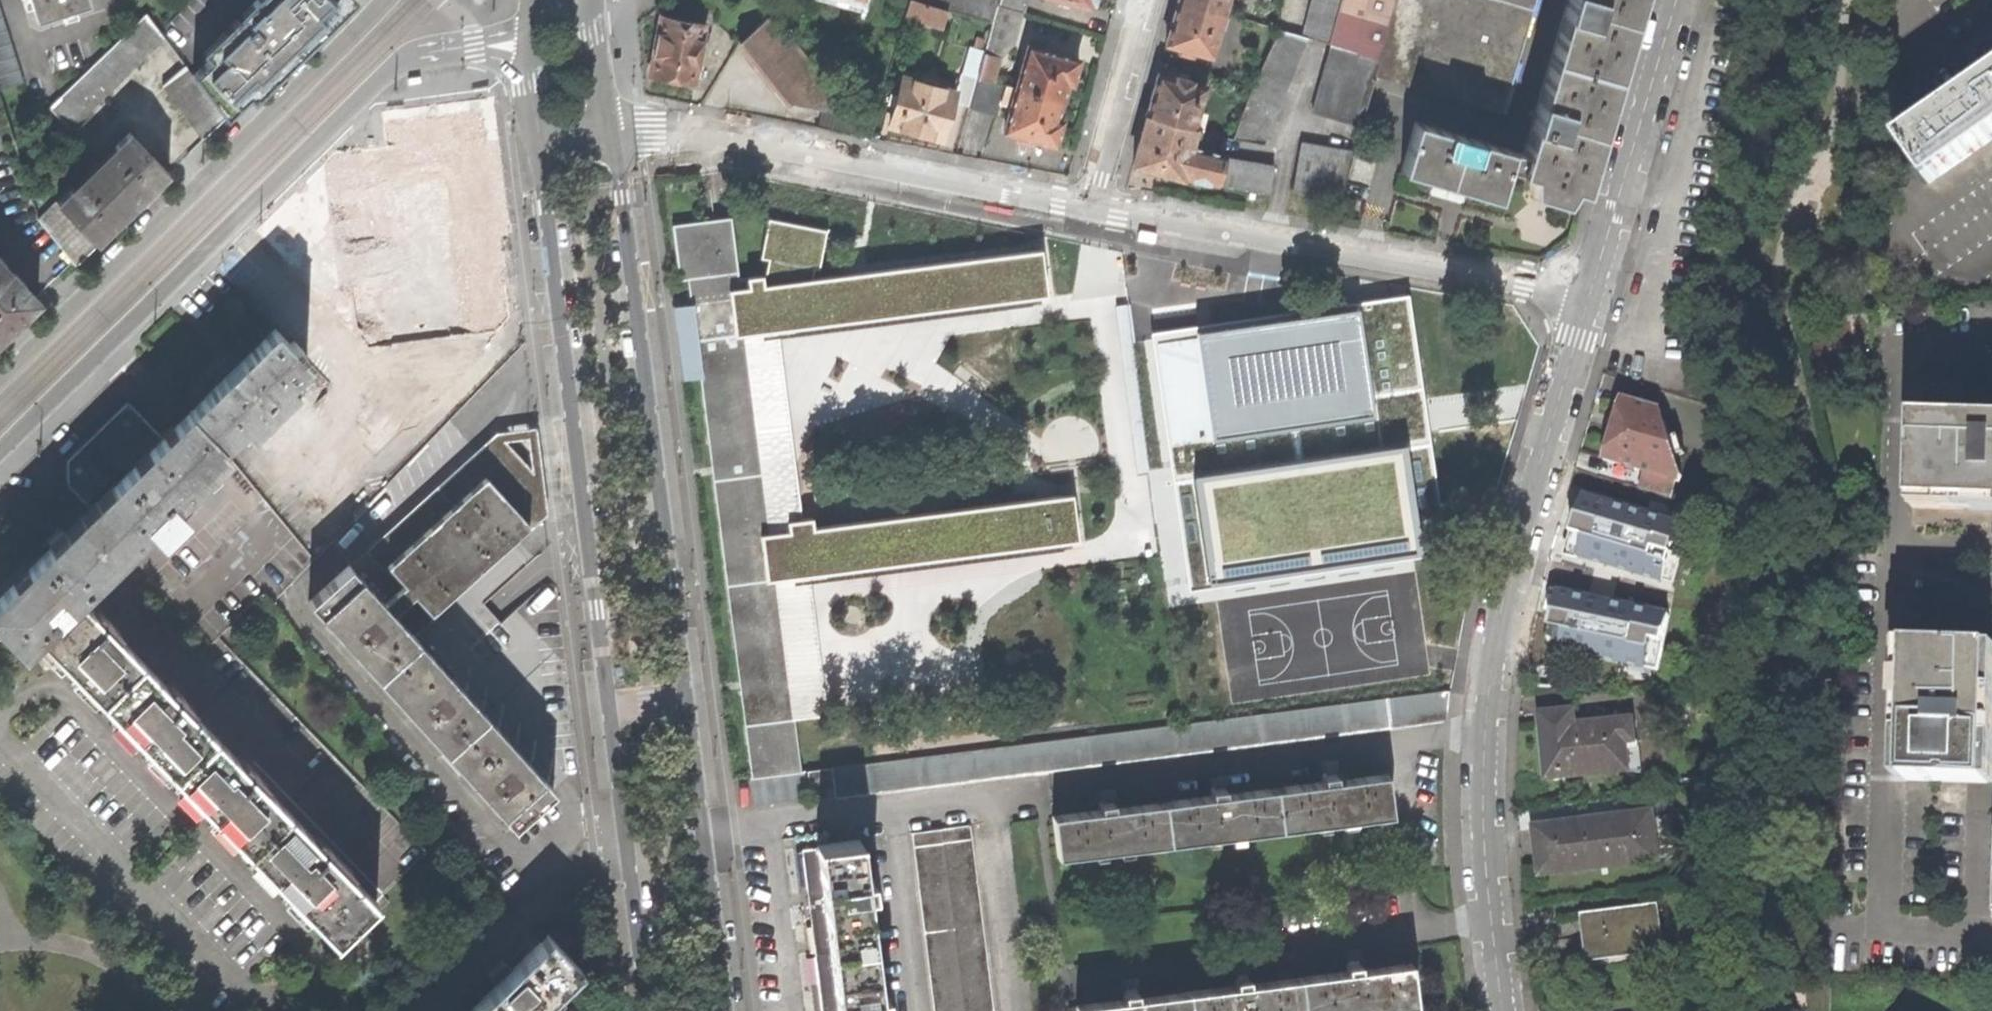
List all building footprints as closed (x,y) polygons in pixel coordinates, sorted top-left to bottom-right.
[(36,19),(89,2),(88,0),(30,0),(36,19)] [(193,75),(225,118),(226,119),(284,62),(309,38),(341,7),(334,0),(255,0),(252,3),(259,11),(248,20),(253,25),(247,30),(236,18),(219,36),(226,43),(193,75)] [(812,2),(858,15),(862,0),(813,0),(812,2)] [(942,8),(915,0),(908,0),(908,1),(904,16),(937,26),(942,8)] [(992,22),(996,5),(998,0),(915,0),(942,8),(992,22)] [(996,5),(1021,12),(1025,0),(998,0),(996,5)] [(1177,2),(1222,14),(1226,0),(1178,0),(1177,2)] [(1329,43),(1340,0),(1310,0),(1300,36),(1307,37),(1329,43)] [(1329,43),(1380,57),(1396,0),(1340,0),(1329,43)] [(1502,114),(1536,0),(1396,0),(1380,57),(1375,76),(1502,114)] [(1583,192),(1601,129),(1636,8),(1639,0),(1567,0),(1522,155),(1415,121),(1400,171),(1450,186),(1498,200),(1507,170),(1529,176),(1530,192),(1563,202),(1571,188),(1583,192)] [(1194,51),(1210,56),(1222,14),(1177,2),(1170,26),(1165,44),(1179,47),(1177,55),(1192,58),(1194,51)] [(978,69),(976,77),(992,82),(999,55),(1013,42),(1021,12),(996,5),(992,22),(986,43),(978,69)] [(24,83),(0,8),(0,90),(24,83)] [(69,130),(164,37),(147,14),(48,108),(69,130)] [(673,79),(693,84),(704,25),(661,16),(649,74),(673,79)] [(822,127),(863,135),(770,17),(739,41),(788,103),(825,109),(822,127)] [(1249,86),(1231,139),(1263,145),(1307,37),(1300,36),(1278,30),(1249,86)] [(966,65),(978,69),(986,43),(976,41),(974,49),(971,47),(966,65)] [(1361,125),(1375,76),(1380,57),(1329,43),(1311,111),(1361,125)] [(1027,51),(1016,88),(1060,101),(1065,83),(1071,85),(1072,80),(1071,79),(1073,72),(1075,65),(1076,65),(1078,60),(1073,59),(1072,60),(1032,48),(1033,47),(1027,45),(1025,50),(1027,51)] [(162,86),(203,140),(225,118),(193,75),(186,65),(162,86)] [(953,101),(968,105),(976,77),(961,73),(955,92),(903,77),(889,124),(916,132),(941,139),(953,101)] [(1151,94),(1145,115),(1192,128),(1204,87),(1190,83),(1191,80),(1174,76),(1174,79),(1157,74),(1151,94)] [(1061,121),(1055,119),(1060,101),(1016,88),(992,82),(976,77),(968,105),(967,109),(995,117),(999,103),(1011,106),(1004,131),(1009,132),(1009,131),(1050,143),(1049,144),(1053,145),(1055,140),(1054,140),(1056,133),(1058,126),(1059,126),(1061,121)] [(1898,139),(1927,183),(1991,141),(1991,78),(1898,139)] [(496,96),(373,108),(377,144),(339,148),(255,226),(359,337),(364,390),(396,424),(407,422),(515,322),(505,230),(509,226),(496,96)] [(1217,185),(1270,194),(1274,168),(1225,158),(1226,155),(1189,145),(1194,128),(1192,128),(1145,115),(1137,142),(1131,164),(1180,177),(1217,185)] [(163,168),(128,132),(127,133),(128,134),(58,202),(93,237),(128,203),(163,168)] [(1340,200),(1353,153),(1302,142),(1289,191),(1340,200)] [(98,243),(93,237),(58,202),(58,201),(39,219),(71,261),(75,265),(98,243)] [(800,772),(776,578),(766,579),(761,534),(770,533),(744,333),(734,334),(729,290),(731,283),(730,218),(701,222),(673,226),(680,279),(689,278),(751,778),(750,779),(754,804),(810,797),(810,800),(1446,720),(1448,690),(800,772)] [(729,290),(734,334),(744,333),(1046,295),(1040,250),(977,257),(804,276),(731,283),(729,290)] [(0,267),(0,338),(38,301),(34,298),(21,285),(19,287),(0,267)] [(1177,467),(1414,432),(1404,368),(1366,374),(1355,309),(1196,332),(1197,336),(1159,342),(1177,467)] [(307,361),(300,354),(291,344),(276,329),(241,362),(233,353),(223,362),(216,369),(225,378),(192,410),(221,444),(242,424),(249,431),(295,386),(288,379),(307,361)] [(300,354),(303,350),(294,341),(291,344),(300,354)] [(1669,497),(1674,481),(1679,482),(1681,475),(1660,408),(1621,397),(1612,427),(1602,460),(1643,471),(1638,487),(1669,497)] [(221,444),(192,410),(164,437),(128,400),(67,459),(66,484),(91,508),(33,564),(0,596),(0,626),(4,630),(23,650),(38,635),(79,596),(151,526),(161,537),(185,514),(174,503),(228,453),(221,444)] [(1915,419),(1913,510),(1977,511),(1991,512),(1991,421),(1915,419)] [(488,445),(352,568),(410,632),(487,561),(528,524),(524,485),(488,445)] [(1071,485),(1060,487),(1061,496),(1025,501),(1024,492),(1001,495),(1002,503),(770,533),(761,534),(766,579),(776,578),(1077,539),(1071,485)] [(1603,546),(1640,557),(1650,522),(1614,511),(1609,528),(1603,546)] [(341,638),(375,676),(416,639),(410,632),(352,568),(348,564),(308,602),(341,638)] [(375,903),(79,596),(38,635),(74,672),(144,744),(205,808),(281,886),(335,942),(375,903)] [(1572,631),(1643,648),(1652,612),(1580,596),(1576,614),(1572,631)] [(410,715),(443,751),(484,714),(416,639),(375,676),(410,715)] [(1901,645),(1896,781),(1991,784),(1991,648),(1901,645)] [(1545,778),(1628,770),(1625,742),(1633,741),(1631,719),(1574,725),(1572,710),(1539,713),(1541,740),(1545,778)] [(484,714),(443,751),(474,785),(512,827),(552,790),(484,714)] [(1274,787),(1279,828),(1391,813),(1386,773),(1336,779),(1335,773),(1328,774),(1321,775),(1322,781),(1274,787)] [(1163,801),(1168,842),(1279,828),(1274,787),(1224,793),(1223,787),(1217,788),(1210,789),(1211,795),(1163,801)] [(1056,856),(1168,842),(1163,801),(1113,807),(1112,802),(1104,802),(1099,803),(1099,809),(1051,815),(1056,856)] [(1657,858),(1674,855),(1669,815),(1651,817),(1650,812),(1533,828),(1534,839),(1535,847),(1537,848),(1539,861),(1541,873),(1657,859),(1657,858)] [(815,845),(829,952),(871,948),(864,896),(871,895),(870,886),(869,879),(862,880),(857,839),(815,845)] [(914,847),(935,1010),(991,1010),(970,840),(914,847)] [(829,952),(815,845),(803,846),(823,1010),(837,1010),(829,952)] [(1626,953),(1665,948),(1660,906),(1581,917),(1584,938),(1587,958),(1592,958),(1626,953)] [(467,1010),(532,1010),(578,966),(546,933),(511,968),(505,962),(497,970),(489,978),(495,984),(467,1010)] [(829,952),(837,1010),(879,1010),(885,1010),(884,1003),(883,995),(877,996),(871,948),(829,952)] [(1628,963),(1626,953),(1592,958),(1594,967),(1628,963)] [(1415,1003),(1409,962),(1359,968),(1359,963),(1352,963),(1345,964),(1346,970),(1298,976),(1302,1010),(1353,1010),(1415,1003)] [(1298,976),(1248,982),(1247,977),(1239,978),(1234,979),(1234,984),(1186,990),(1189,1010),(1302,1010),(1298,976)] [(1186,990),(1137,997),(1136,991),(1129,992),(1122,993),(1123,998),(1075,1004),(1076,1010),(1189,1010),(1186,990)]
